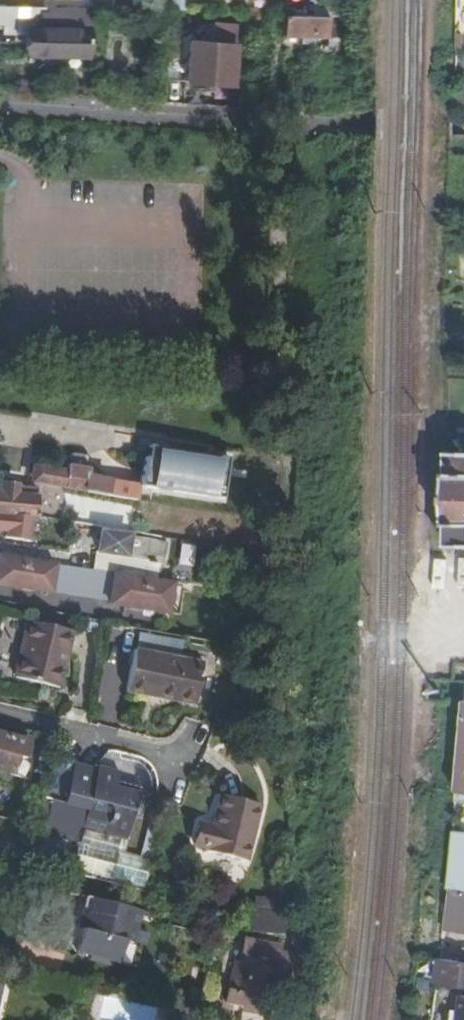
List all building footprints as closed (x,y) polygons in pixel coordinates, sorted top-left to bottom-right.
[(186,12),(186,0),(157,0),(157,11),(165,11),(177,12),(186,12)] [(311,2),(314,2),(314,17),(343,17),(343,2),(332,1),(331,0),(311,0),(311,2)] [(90,9),(0,7),(0,25),(30,26),(30,56),(88,56),(90,9)] [(343,43),(343,17),(314,17),(286,17),(286,37),(330,37),(330,43),(343,43)] [(168,26),(165,79),(232,84),(237,24),(216,22),(192,28),(168,26)] [(139,487),(224,501),(231,459),(149,445),(147,458),(144,458),(139,487)] [(463,546),(463,452),(449,452),(448,546),(463,546)] [(67,462),(66,468),(89,470),(90,461),(86,456),(72,454),(70,457),(67,462)] [(29,483),(107,495),(109,480),(88,477),(89,470),(66,468),(66,474),(31,469),(29,483)] [(36,488),(0,485),(0,494),(0,514),(35,516),(36,488)] [(5,532),(4,539),(29,540),(30,519),(0,516),(0,532),(5,532)] [(99,534),(97,554),(143,558),(145,538),(99,534)] [(97,554),(96,571),(114,573),(132,575),(159,577),(160,560),(143,558),(97,554)] [(54,565),(0,555),(0,586),(50,595),(54,565)] [(110,602),(114,573),(96,571),(54,565),(50,595),(110,602)] [(168,614),(173,581),(132,575),(114,573),(110,602),(109,605),(168,614)] [(27,621),(14,678),(58,688),(72,632),(27,621)] [(202,664),(133,650),(125,693),(143,696),(144,691),(195,701),(202,664)] [(144,691),(143,696),(194,706),(195,701),(144,691)] [(0,724),(0,774),(11,777),(16,758),(30,761),(34,744),(9,738),(12,727),(0,724)] [(81,830),(125,841),(137,793),(114,787),(118,772),(98,767),(97,770),(73,764),(62,805),(86,811),(81,830)] [(198,824),(193,846),(246,858),(259,804),(219,795),(212,827),(198,824)] [(76,836),(42,828),(33,864),(33,865),(60,872),(67,874),(76,836)] [(452,831),(450,889),(463,890),(463,832),(452,831)] [(155,855),(81,837),(72,875),(146,892),(155,855)] [(444,930),(463,933),(463,893),(451,890),(444,930)] [(138,931),(143,912),(86,898),(81,919),(85,920),(89,921),(86,931),(83,930),(77,954),(121,965),(127,942),(124,941),(127,929),(130,930),(138,931)] [(254,909),(252,930),(283,933),(285,911),(254,909)] [(135,943),(138,931),(130,930),(127,929),(124,941),(127,942),(135,943)] [(282,951),(282,944),(248,936),(240,963),(237,962),(227,1001),(243,1004),(242,1010),(264,1014),(273,996),(284,999),(294,953),(282,951)] [(442,941),(440,955),(452,957),(454,943),(442,941)] [(436,976),(439,958),(430,957),(427,975),(436,976)] [(462,962),(439,958),(436,976),(436,981),(463,985),(463,962),(462,962)]
